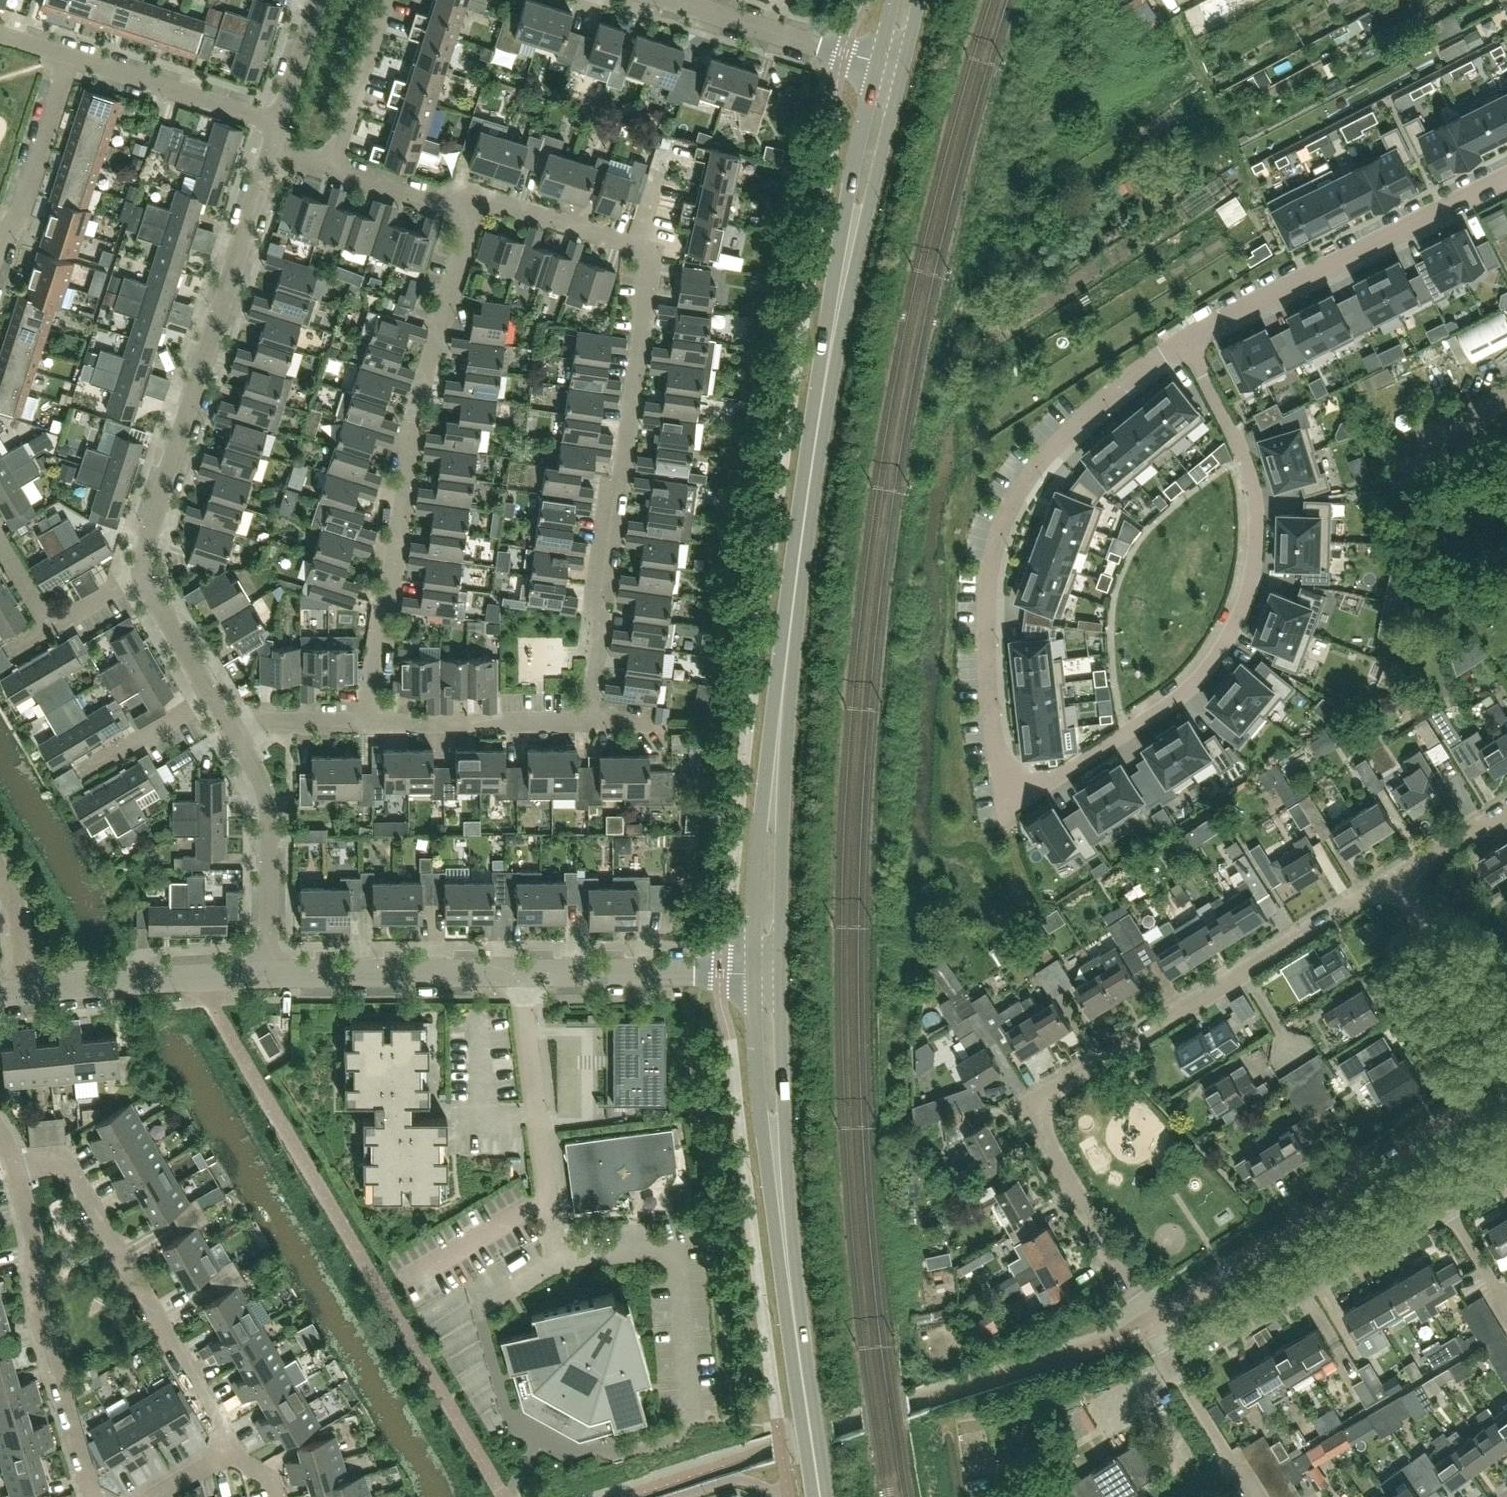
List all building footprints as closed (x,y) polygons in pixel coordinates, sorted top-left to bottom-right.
[(14,13),(17,0),(0,0),(0,9),(14,13)] [(67,0),(42,0),(40,8),(62,15),(67,0)] [(91,0),(67,0),(62,15),(84,22),(91,0)] [(115,0),(91,0),(84,22),(106,29),(115,0)] [(139,0),(115,0),(106,29),(127,36),(139,0)] [(161,6),(140,0),(139,0),(127,36),(149,42),(161,6)] [(281,5),(266,0),(253,0),(248,17),(225,10),(220,26),(272,43),(277,26),(275,25),(281,5)] [(465,4),(453,0),(432,0),(427,14),(416,11),(412,24),(454,37),(465,4)] [(465,4),(484,10),(487,0),(453,0),(465,4)] [(549,6),(531,0),(525,0),(521,13),(509,9),(503,31),(500,31),(496,45),(519,51),(522,38),(537,42),(549,6)] [(1204,2),(1203,0),(1175,0),(1181,13),(1204,2)] [(1340,0),(1316,0),(1319,8),(1340,0)] [(210,5),(205,22),(207,22),(220,26),(225,10),(210,5)] [(171,49),(182,13),(161,6),(149,42),(171,49)] [(571,64),(579,39),(565,35),(572,13),(549,6),(537,42),(559,49),(556,59),(571,64)] [(1434,42),(1463,28),(1455,12),(1426,27),(1434,42)] [(193,56),(205,20),(182,13),(171,49),(193,56)] [(1357,19),(1348,23),(1354,34),(1363,29),(1357,19)] [(264,59),(266,59),(272,43),(220,26),(207,22),(203,37),(215,41),(214,43),(237,50),(231,71),(258,79),(264,59)] [(617,51),(624,30),(600,22),(593,43),(579,39),(571,64),(570,67),(585,72),(589,59),(611,66),(612,66),(616,51),(617,51)] [(444,70),(454,37),(412,24),(408,36),(419,40),(413,60),(444,70)] [(1484,41),(1478,29),(1465,35),(1463,32),(1439,43),(1447,59),(1484,41)] [(649,78),(660,41),(637,34),(630,55),(617,51),(616,51),(612,66),(611,66),(606,83),(621,88),(626,71),(649,78)] [(682,103),(683,99),(691,74),(677,70),(684,49),(660,41),(649,78),(671,85),(667,98),(682,103)] [(1370,61),(1387,52),(1381,41),(1364,50),(1370,61)] [(1505,51),(1502,44),(1491,49),(1495,56),(1505,51)] [(723,101),(735,65),(711,57),(705,79),(691,74),(683,99),(698,104),(701,94),(723,101)] [(1476,66),(1472,59),(1461,65),(1465,72),(1476,66)] [(433,103),(444,70),(413,60),(406,81),(395,77),(391,90),(433,103)] [(1334,63),(1325,67),(1330,77),(1339,72),(1334,63)] [(757,131),(770,89),(755,84),(758,72),(735,65),(723,101),(739,107),(739,128),(745,127),(757,131)] [(1465,72),(1461,65),(1451,70),(1454,77),(1465,72)] [(1258,66),(1249,71),(1251,76),(1260,70),(1258,66)] [(1264,70),(1254,75),(1260,87),(1271,82),(1264,70)] [(778,71),(775,81),(793,86),(796,76),(778,71)] [(1435,87),(1432,80),(1421,85),(1425,93),(1435,87)] [(1425,93),(1421,85),(1410,91),(1414,98),(1425,93)] [(1503,94),(1499,87),(1482,96),(1485,103),(1482,105),(1499,140),(1506,136),(1506,105),(1502,95),(1503,94)] [(114,122),(121,100),(85,88),(78,111),(114,122)] [(423,137),(426,125),(430,126),(435,125),(439,121),(440,116),(440,112),(437,108),(432,106),(433,103),(391,90),(387,103),(398,106),(391,127),(423,137)] [(1499,140),(1482,105),(1461,115),(1479,150),(1479,149),(1499,140)] [(1379,121),(1373,110),(1357,118),(1363,129),(1379,121)] [(107,144),(114,122),(78,111),(71,133),(107,144)] [(147,115),(143,127),(152,130),(155,118),(147,115)] [(1479,150),(1461,115),(1441,125),(1461,165),(1482,155),(1479,149),(1479,150)] [(492,173),(504,136),(482,129),(485,120),(472,116),(464,141),(476,144),(469,165),(492,173)] [(1461,165),(1441,125),(1427,132),(1419,116),(1404,123),(1420,154),(1428,150),(1441,175),(1461,165)] [(1365,132),(1363,129),(1357,118),(1341,126),(1348,141),(1365,132)] [(209,141),(186,134),(181,132),(182,129),(173,126),(172,126),(166,146),(167,146),(181,151),(232,167),(238,150),(235,150),(242,129),(215,121),(209,141)] [(172,126),(161,123),(153,148),(164,151),(166,146),(172,126)] [(412,170),(418,150),(439,156),(443,143),(423,137),(391,127),(385,147),(374,143),(369,157),(412,170)] [(1404,162),(1413,158),(1398,127),(1383,134),(1391,151),(1377,158),(1397,197),(1417,187),(1404,162)] [(699,130),(695,143),(708,147),(712,134),(699,130)] [(649,131),(647,138),(649,145),(656,147),(660,135),(649,131)] [(100,166),(107,144),(71,133),(64,154),(100,166)] [(561,195),(572,158),(558,154),(563,139),(543,133),(541,138),(533,162),(544,166),(537,187),(561,195)] [(1331,141),(1327,133),(1317,139),(1320,146),(1331,141)] [(516,181),(523,159),(533,162),(541,138),(529,134),(526,144),(504,136),(492,173),(516,181)] [(1320,146),(1317,139),(1306,144),(1310,151),(1320,146)] [(133,151),(142,154),(145,145),(136,142),(133,151)] [(732,189),(740,154),(696,144),(693,158),(705,160),(700,181),(732,189)] [(766,144),(762,157),(781,161),(784,149),(766,144)] [(167,146),(163,159),(177,163),(181,151),(167,146)] [(227,184),(232,167),(181,151),(177,163),(175,167),(198,175),(192,194),(203,198),(203,199),(218,204),(225,183),(227,184)] [(143,178),(155,181),(161,156),(149,153),(143,178)] [(93,188),(100,166),(64,154),(57,176),(93,188)] [(1291,161),(1287,154),(1276,160),(1280,167),(1291,161)] [(141,159),(133,156),(130,165),(138,168),(141,159)] [(602,184),(606,169),(607,169),(610,160),(598,156),(595,165),(572,158),(561,195),(584,202),(591,181),(601,184),(602,184)] [(1397,197),(1377,158),(1357,168),(1374,202),(1373,203),(1376,208),(1397,197)] [(636,196),(647,163),(634,159),(629,176),(607,169),(606,169),(602,184),(601,184),(595,206),(619,213),(625,192),(636,196)] [(1256,172),(1267,167),(1263,160),(1252,165),(1256,172)] [(1374,202),(1357,168),(1336,178),(1353,212),(1373,203),(1374,202)] [(86,209),(93,188),(57,176),(50,198),(54,200),(54,199),(90,211),(90,210),(86,209)] [(1135,176),(1123,182),(1128,190),(1139,184),(1135,176)] [(1353,212),(1336,178),(1317,188),(1316,188),(1333,223),(1353,212)] [(1316,188),(1317,188),(1312,179),(1291,190),(1313,233),(1333,223),(1316,188)] [(724,222),(732,189),(700,181),(695,202),(683,199),(680,213),(724,222)] [(125,196),(133,199),(137,187),(128,184),(125,196)] [(197,218),(203,199),(203,198),(192,194),(177,189),(170,210),(147,202),(146,207),(142,219),(194,236),(199,219),(197,218)] [(1313,233),(1291,190),(1270,200),(1291,243),(1313,233)] [(315,244),(317,236),(328,203),(290,191),(277,232),(315,244)] [(1237,195),(1217,207),(1228,225),(1248,213),(1237,195)] [(127,220),(133,201),(124,198),(118,217),(127,220)] [(83,233),(90,211),(54,199),(54,200),(48,221),(83,233)] [(134,203),(130,215),(142,219),(146,207),(134,203)] [(344,245),(354,211),(328,203),(317,236),(344,245)] [(1503,207),(1482,217),(1492,240),(1506,233),(1506,214),(1503,207)] [(370,253),(381,219),(354,211),(344,245),(370,253)] [(717,256),(724,222),(680,213),(677,226),(689,228),(684,250),(716,257),(717,256)] [(130,215),(126,227),(138,231),(142,219),(130,215)] [(189,252),(194,236),(142,219),(138,231),(137,236),(160,243),(153,263),(180,271),(186,251),(189,252)] [(396,261),(407,228),(381,219),(370,253),(396,261)] [(76,255),(83,233),(48,221),(40,244),(76,255)] [(1476,246),(1466,227),(1445,237),(1464,275),(1465,275),(1484,265),(1486,269),(1500,263),(1488,240),(1476,246)] [(423,270),(434,236),(407,228),(396,261),(423,270)] [(514,276),(524,242),(486,230),(477,257),(489,260),(487,267),(514,276)] [(1464,275),(1445,237),(1424,248),(1433,267),(1421,273),(1433,296),(1434,300),(1448,294),(1446,289),(1467,279),(1465,275),(1464,275)] [(540,284),(551,250),(524,242),(514,276),(540,284)] [(102,248),(97,262),(109,266),(114,252),(102,248)] [(566,292),(572,274),(577,259),(551,250),(540,284),(566,292)] [(67,285),(74,263),(38,251),(31,274),(67,285)] [(1254,253),(1246,258),(1251,265),(1259,261),(1254,253)] [(310,296),(318,269),(285,258),(276,285),(310,296)] [(607,298),(615,271),(577,259),(572,274),(566,292),(563,302),(581,307),(584,298),(593,301),(595,294),(607,298)] [(1433,296),(1421,273),(1409,279),(1400,260),(1378,271),(1397,308),(1398,308),(1417,298),(1419,303),(1433,296)] [(174,291),(180,271),(153,263),(147,283),(124,276),(123,277),(119,292),(170,309),(176,292),(174,291)] [(337,265),(333,276),(342,279),(346,268),(337,265)] [(711,311),(715,283),(708,282),(710,270),(682,266),(676,306),(711,311)] [(95,268),(92,276),(104,280),(106,272),(95,268)] [(1397,308),(1378,271),(1357,281),(1367,300),(1354,307),(1366,329),(1400,312),(1398,308),(1397,308)] [(60,307),(67,285),(31,274),(24,295),(24,296),(60,307)] [(112,274),(108,289),(119,292),(123,277),(112,274)] [(371,275),(368,284),(379,288),(382,279),(371,275)] [(317,298),(310,296),(276,285),(268,312),(301,322),(308,325),(317,298)] [(107,290),(103,302),(115,305),(118,293),(107,290)] [(165,325),(170,309),(119,292),(118,293),(115,305),(113,309),(136,316),(130,336),(157,345),(163,325),(165,325)] [(399,293),(396,302),(410,306),(414,308),(417,298),(405,295),(399,293)] [(1366,329),(1354,307),(1344,312),(1334,293),(1312,304),(1332,346),(1331,347),(1332,348),(1354,337),(1353,336),(1366,329)] [(48,327),(55,306),(59,308),(60,307),(24,296),(24,295),(19,294),(12,316),(48,327)] [(504,344),(510,304),(482,300),(480,312),(473,311),(469,339),(504,344)] [(407,316),(410,306),(396,302),(393,312),(407,316)] [(1332,346),(1312,304),(1290,315),(1300,334),(1288,340),(1299,363),(1331,347),(1332,346)] [(653,306),(653,321),(673,321),(673,306),(653,306)] [(707,338),(711,311),(676,306),(673,333),(707,338)] [(93,312),(80,308),(78,314),(91,318),(93,312)] [(402,350),(411,323),(368,309),(359,336),(369,339),(402,350)] [(1457,333),(1473,360),(1506,343),(1506,317),(1503,310),(1457,333)] [(293,349),(301,322),(268,312),(259,338),(293,349)] [(41,349),(48,327),(12,316),(5,338),(41,349)] [(723,334),(747,334),(747,318),(723,318),(723,334)] [(750,318),(748,329),(759,331),(760,331),(761,319),(750,318)] [(1452,319),(1446,322),(1451,332),(1461,327),(1458,321),(1452,319)] [(1299,363),(1288,340),(1275,346),(1266,327),(1245,338),(1263,375),(1263,376),(1265,380),(1299,363)] [(625,351),(626,337),(577,330),(573,358),(608,363),(610,349),(625,351)] [(715,339),(707,338),(673,333),(669,361),(711,367),(715,339)] [(150,365),(157,345),(130,336),(123,356),(101,349),(99,353),(95,366),(147,382),(152,365),(150,365)] [(41,349),(5,338),(0,354),(0,360),(34,371),(41,349)] [(284,375),(293,349),(259,338),(251,364),(284,375)] [(1263,375),(1245,338),(1224,348),(1242,386),(1263,376),(1263,375)] [(394,376),(402,350),(369,339),(360,365),(394,376)] [(500,371),(504,344),(469,339),(466,367),(500,371)] [(87,350),(83,362),(95,366),(99,353),(87,350)] [(1385,350),(1378,353),(1384,365),(1391,362),(1385,350)] [(606,378),(608,363),(573,358),(569,386),(619,393),(620,380),(606,378)] [(34,371),(0,360),(0,384),(27,393),(34,371)] [(708,394),(711,367),(669,361),(665,388),(700,393),(708,394)] [(293,378),(284,375),(251,364),(243,391),(285,404),(293,378)] [(83,365),(81,372),(91,375),(93,368),(83,365)] [(386,402),(394,376),(360,365),(352,392),(386,402)] [(142,399),(147,382),(95,366),(90,382),(113,389),(106,410),(133,419),(140,398),(142,399)] [(497,399),(500,371),(466,367),(462,394),(497,399)] [(1388,367),(1363,379),(1369,391),(1394,379),(1388,367)] [(1443,376),(1446,390),(1458,388),(1456,374),(1443,376)] [(1174,380),(1156,395),(1186,432),(1205,417),(1174,380)] [(533,382),(532,392),(542,393),(543,383),(533,382)] [(27,393),(0,384),(0,409),(20,415),(27,393)] [(617,405),(619,393),(569,386),(565,413),(600,418),(602,403),(617,405)] [(696,420),(700,393),(665,388),(661,415),(696,420)] [(333,399),(333,390),(315,389),(315,398),(333,399)] [(386,402),(352,392),(344,389),(336,415),(344,418),(377,429),(386,402)] [(276,430),(285,404),(243,391),(234,417),(268,428),(276,430)] [(493,427),(497,399),(462,394),(458,420),(458,421),(481,424),(481,425),(493,427)] [(1186,432),(1156,395),(1138,409),(1168,445),(1167,446),(1168,447),(1186,432)] [(525,407),(539,410),(542,399),(527,396),(525,407)] [(314,399),(312,407),(320,410),(322,402),(314,399)] [(1284,415),(1277,403),(1256,413),(1262,426),(1281,416),(1284,415)] [(1305,405),(1284,415),(1281,416),(1286,430),(1261,438),(1265,449),(1262,454),(1265,464),(1313,449),(1313,450),(1315,449),(1307,425),(1311,424),(1305,405)] [(1168,445),(1138,409),(1120,424),(1150,460),(1151,459),(1167,446),(1168,445)] [(598,433),(600,418),(565,413),(561,440),(611,447),(613,435),(598,433)] [(692,447),(696,420),(661,415),(657,443),(692,447)] [(259,454),(268,428),(234,417),(226,443),(259,454)] [(136,462),(142,442),(128,437),(131,426),(106,418),(102,429),(116,434),(109,454),(86,446),(81,463),(133,480),(138,463),(136,462)] [(369,455),(377,429),(344,418),(335,444),(369,455)] [(477,452),(481,425),(481,424),(458,421),(458,420),(446,419),(442,447),(477,452)] [(307,423),(305,432),(315,435),(318,426),(307,423)] [(1150,460),(1120,424),(1103,438),(1134,475),(1152,460),(1151,459),(1150,460)] [(45,428),(35,434),(43,448),(54,451),(60,433),(45,428)] [(1134,475),(1103,438),(1085,453),(1091,462),(1080,476),(1102,493),(1109,483),(1115,491),(1134,475)] [(609,460),(611,447),(561,440),(557,467),(557,468),(580,471),(592,473),(594,458),(609,460)] [(61,441),(58,453),(67,455),(70,443),(61,441)] [(32,458),(23,443),(2,455),(0,451),(0,476),(32,458)] [(251,480),(259,454),(226,443),(217,469),(251,480)] [(688,476),(692,447),(657,443),(653,471),(688,476)] [(361,481),(369,455),(335,444),(327,470),(361,481)] [(473,479),(477,452),(442,447),(438,474),(473,479)] [(1320,472),(1313,450),(1313,449),(1265,464),(1269,474),(1273,477),(1277,488),(1302,480),(1305,493),(1329,486),(1325,471),(1320,472)] [(513,450),(512,458),(523,459),(524,451),(513,450)] [(1212,451),(1206,456),(1214,465),(1220,460),(1212,451)] [(43,454),(36,457),(42,468),(49,464),(43,454)] [(1214,465),(1206,456),(1200,461),(1208,470),(1214,465)] [(28,480),(41,473),(32,458),(0,476),(0,507),(7,518),(23,508),(28,518),(37,514),(30,502),(38,497),(28,480)] [(63,461),(58,475),(71,480),(76,466),(63,461)] [(128,496),(133,480),(81,463),(76,480),(99,487),(88,519),(98,522),(101,511),(119,516),(125,496),(128,496)] [(536,486),(537,466),(506,465),(505,485),(536,486)] [(578,486),(580,471),(557,468),(557,467),(546,465),(542,493),(591,500),(593,488),(578,486)] [(243,506),(251,480),(217,469),(209,496),(243,506)] [(352,507),(361,481),(327,470),(319,497),(330,501),(330,500),(352,507)] [(1369,470),(1356,476),(1361,487),(1374,481),(1369,470)] [(469,506),(473,479),(438,474),(434,501),(469,506)] [(1094,503),(1102,493),(1080,476),(1067,493),(1058,489),(1049,511),(1095,528),(1103,506),(1094,503)] [(696,485),(687,484),(652,479),(648,507),(692,513),(696,485)] [(1178,493),(1184,488),(1176,479),(1170,484),(1178,493)] [(1170,484),(1164,489),(1172,498),(1178,493),(1170,484)] [(589,513),(591,500),(542,493),(538,521),(573,525),(575,511),(589,513)] [(234,533),(243,506),(209,496),(201,522),(234,533)] [(355,537),(364,510),(352,507),(330,500),(330,501),(322,527),(355,537)] [(1307,500),(1306,514),(1280,513),(1279,525),(1276,529),(1275,539),(1339,541),(1341,501),(1307,500)] [(465,534),(469,506),(434,501),(431,529),(465,534)] [(722,503),(721,514),(733,516),(734,505),(722,503)] [(504,506),(503,516),(513,517),(514,507),(504,506)] [(689,540),(692,513),(648,507),(644,534),(679,539),(689,540)] [(493,510),(492,522),(499,523),(501,511),(493,510)] [(49,516),(47,517),(52,526),(63,520),(58,511),(49,516)] [(1087,550),(1095,528),(1049,511),(1042,533),(1078,546),(1078,547),(1087,550)] [(46,515),(37,520),(43,531),(52,526),(47,517),(46,515)] [(94,562),(112,551),(98,527),(79,538),(67,517),(63,520),(52,526),(80,573),(95,564),(94,562)] [(571,540),(573,525),(538,521),(534,548),(584,555),(585,542),(571,540)] [(226,560),(234,533),(201,522),(189,560),(215,569),(219,558),(226,560)] [(80,573),(52,526),(43,531),(37,535),(49,556),(31,567),(45,591),(63,580),(65,582),(80,573)] [(347,564),(355,537),(322,527),(313,553),(347,564)] [(462,561),(465,534),(431,529),(427,556),(462,561)] [(258,533),(256,538),(266,541),(269,532),(263,530),(258,533)] [(1070,566),(1078,547),(1078,546),(1042,533),(1034,554),(1070,568),(1070,566)] [(675,566),(679,539),(644,534),(641,561),(675,566)] [(1337,582),(1339,541),(1275,539),(1275,550),(1278,553),(1278,565),(1304,567),(1303,581),(1337,582)] [(530,575),(565,580),(567,565),(582,568),(584,555),(534,548),(525,547),(523,565),(531,566),(530,575)] [(488,550),(486,563),(496,565),(497,560),(498,551),(488,550)] [(1119,562),(1122,554),(1111,550),(1108,558),(1119,562)] [(305,580),(311,582),(312,581),(339,590),(347,564),(313,553),(305,580)] [(1078,570),(1070,566),(1070,568),(1034,554),(1026,576),(1070,592),(1078,570)] [(458,588),(462,561),(427,556),(423,583),(458,588)] [(496,565),(495,570),(509,572),(510,561),(497,560),(496,565)] [(672,593),(675,566),(641,561),(637,589),(672,593)] [(251,602),(236,578),(230,581),(224,571),(200,585),(220,620),(251,602)] [(1111,583),(1114,575),(1102,571),(1100,579),(1111,583)] [(0,572),(0,573),(0,593),(9,587),(0,572)] [(563,594),(565,580),(530,575),(529,583),(520,582),(518,599),(525,600),(525,605),(559,609),(559,614),(575,616),(578,596),(563,594)] [(1061,614),(1070,592),(1026,576),(1017,598),(1028,602),(1025,620),(1052,623),(1054,611),(1061,614)] [(1108,590),(1111,583),(1100,579),(1097,586),(1108,590)] [(312,581),(311,582),(308,593),(335,602),(339,590),(312,581)] [(454,616),(458,588),(423,583),(419,611),(454,616)] [(515,583),(497,583),(497,597),(515,597),(515,583)] [(1302,586),(1297,599),(1273,590),(1269,602),(1264,604),(1260,614),(1320,636),(1334,598),(1302,586)] [(16,604),(18,602),(9,587),(0,593),(0,632),(3,637),(27,622),(16,604)] [(1388,588),(1386,600),(1402,603),(1404,591),(1388,588)] [(668,621),(672,593),(637,589),(633,616),(668,621)] [(1386,600),(1383,615),(1399,618),(1402,603),(1386,600)] [(265,640),(259,630),(265,626),(251,602),(220,620),(241,654),(265,640)] [(712,614),(711,626),(719,627),(720,615),(712,614)] [(1320,636),(1260,614),(1257,623),(1259,628),(1254,639),(1279,648),(1274,662),(1305,674),(1320,636)] [(664,648),(668,621),(633,616),(629,643),(664,648)] [(468,620),(468,630),(482,630),(482,620),(468,620)] [(1057,624),(1052,623),(1025,620),(1023,638),(1012,640),(1015,663),(1053,659),(1053,658),(1051,637),(1055,636),(1057,624)] [(1093,621),(1092,629),(1102,630),(1103,623),(1093,621)] [(486,623),(486,633),(500,633),(500,623),(486,623)] [(156,659),(147,644),(145,645),(134,626),(118,636),(112,626),(104,631),(121,659),(100,672),(109,687),(156,659)] [(328,682),(328,636),(328,634),(301,634),(301,646),(301,682),(328,682)] [(357,681),(356,646),(337,646),(337,636),(328,636),(328,682),(357,681)] [(301,682),(301,646),(273,646),(273,638),(267,638),(260,654),(261,682),(301,682)] [(63,675),(92,658),(87,649),(77,655),(68,639),(49,650),(48,648),(33,657),(60,704),(75,695),(63,675)] [(660,675),(664,648),(629,643),(625,671),(660,675)] [(1460,675),(1486,663),(1478,645),(1452,658),(1460,675)] [(702,654),(701,662),(714,664),(715,656),(702,654)] [(60,704),(33,657),(18,666),(19,668),(0,679),(15,703),(33,692),(45,713),(60,704)] [(1063,657),(1053,658),(1053,659),(1015,663),(1017,686),(1062,681),(1062,682),(1065,681),(1063,657)] [(440,693),(440,658),(400,658),(400,693),(440,693)] [(468,693),(468,658),(440,658),(440,693),(468,693)] [(496,693),(496,658),(468,658),(468,693),(496,693)] [(139,728),(166,712),(160,702),(173,694),(162,675),(165,674),(156,659),(109,687),(115,698),(118,702),(138,690),(149,708),(133,718),(139,728)] [(1294,687),(1271,667),(1262,678),(1242,661),(1234,671),(1229,671),(1223,679),(1261,711),(1261,712),(1264,715),(1281,696),(1285,699),(1294,687)] [(1385,663),(1378,682),(1388,686),(1400,678),(1393,665),(1385,663)] [(674,667),(672,678),(683,679),(684,669),(674,667)] [(1107,676),(1106,668),(1094,669),(1095,677),(1107,676)] [(656,703),(660,675),(625,671),(621,699),(656,703)] [(1095,677),(1096,685),(1108,684),(1107,676),(1095,677)] [(1261,711),(1223,679),(1216,687),(1216,692),(1209,702),(1229,718),(1220,729),(1239,746),(1249,734),(1246,730),(1261,712),(1261,711)] [(1065,704),(1062,682),(1062,681),(1017,686),(1020,709),(1065,704)] [(1490,694),(1483,699),(1489,707),(1496,703),(1490,694)] [(101,739),(120,728),(111,712),(120,707),(118,702),(115,698),(87,715),(75,695),(60,704),(87,750),(102,741),(101,739)] [(1498,701),(1496,703),(1489,707),(1504,733),(1506,737),(1506,715),(1498,701)] [(87,750),(60,704),(45,713),(57,733),(38,744),(52,768),(71,757),(72,759),(87,750)] [(1067,727),(1065,704),(1020,709),(1023,731),(1061,727),(1061,728),(1067,727)] [(1336,704),(1325,718),(1332,723),(1350,712),(1336,704)] [(1461,736),(1441,705),(1430,711),(1450,743),(1461,736)] [(656,706),(654,721),(667,722),(669,708),(656,706)] [(1113,721),(1113,713),(1101,714),(1101,722),(1113,721)] [(1441,741),(1427,717),(1416,724),(1430,748),(1441,741)] [(1174,724),(1165,730),(1192,772),(1213,759),(1221,771),(1234,762),(1225,748),(1215,733),(1203,741),(1189,719),(1179,725),(1174,724)] [(1047,752),(1049,752),(1050,752),(1057,751),(1064,750),(1061,728),(1061,727),(1023,731),(1025,755),(1047,752)] [(1192,772),(1165,730),(1156,736),(1155,741),(1145,747),(1159,769),(1147,777),(1161,798),(1161,799),(1164,803),(1177,794),(1172,786),(1192,772)] [(1504,733),(1487,743),(1479,730),(1462,740),(1480,770),(1491,763),(1497,773),(1506,767),(1506,737),(1504,733)] [(174,746),(191,739),(188,731),(170,738),(174,746)] [(690,739),(689,764),(701,765),(702,740),(690,739)] [(1229,745),(1225,748),(1234,762),(1241,758),(1229,745)] [(172,771),(195,757),(189,747),(166,760),(172,771)] [(1441,797),(1435,786),(1441,782),(1420,748),(1403,759),(1414,776),(1392,789),(1403,806),(1408,803),(1415,813),(1441,797)] [(408,788),(408,749),(383,749),(383,772),(372,772),(372,778),(372,798),(385,798),(385,788),(408,788)] [(433,765),(433,749),(408,749),(408,788),(432,788),(432,798),(444,798),(444,772),(444,765),(433,765)] [(480,788),(480,749),(455,749),(455,772),(444,772),(444,798),(457,798),(457,788),(480,788)] [(516,797),(516,771),(505,772),(505,749),(480,749),(480,788),(495,788),(495,798),(516,797)] [(552,797),(552,787),(552,749),(527,749),(527,771),(516,771),(516,797),(529,797),(552,797)] [(588,803),(588,797),(588,771),(577,771),(577,749),(552,749),(552,787),(552,797),(576,797),(576,808),(588,807),(588,803)] [(1050,752),(1049,752),(1050,764),(1051,764),(1058,763),(1057,751),(1050,752)] [(360,777),(360,755),(336,756),(336,794),(360,794),(360,804),(372,804),(372,798),(372,778),(360,777)] [(624,793),(624,755),(599,755),(600,777),(588,777),(588,771),(588,797),(588,803),(588,807),(588,813),(596,814),(596,803),(601,803),(601,793),(624,793)] [(649,771),(649,755),(624,755),(624,793),(624,803),(672,803),(672,771),(649,771)] [(336,794),(336,756),(311,756),(311,778),(300,778),(300,804),(313,804),(313,794),(336,794)] [(1385,787),(1383,784),(1379,777),(1367,757),(1356,764),(1374,794),(1385,787)] [(147,817),(135,797),(154,786),(161,798),(171,792),(157,769),(148,775),(140,761),(121,772),(120,770),(105,779),(132,826),(147,817)] [(1161,798),(1147,777),(1136,784),(1122,762),(1111,769),(1107,768),(1098,774),(1125,816),(1145,803),(1148,807),(1161,799),(1161,798)] [(1125,816),(1098,774),(1089,779),(1088,784),(1078,791),(1092,813),(1080,820),(1093,842),(1106,834),(1104,830),(1125,816)] [(224,800),(224,778),(196,778),(196,800),(173,800),(173,817),(227,817),(227,800),(224,800)] [(132,826),(105,779),(90,788),(91,790),(72,801),(91,834),(110,823),(117,835),(132,826)] [(1309,794),(1298,801),(1311,821),(1322,840),(1333,833),(1331,830),(1317,806),(1309,794)] [(1394,826),(1378,800),(1354,815),(1370,841),(1394,826)] [(1311,821),(1298,801),(1288,807),(1300,828),(1311,821)] [(1093,842),(1080,820),(1068,828),(1054,806),(1025,824),(1034,838),(1040,835),(1041,837),(1042,837),(1059,864),(1081,850),(1086,858),(1099,850),(1093,842)] [(1218,811),(1210,816),(1219,830),(1227,825),(1218,811)] [(607,813),(607,830),(623,830),(623,813),(607,813)] [(1370,841),(1354,815),(1331,830),(1333,833),(1347,856),(1370,841)] [(225,856),(225,835),(227,835),(227,817),(173,817),(173,835),(197,835),(197,856),(183,856),(183,868),(209,868),(209,856),(225,856)] [(394,821),(394,835),(408,835),(408,821),(394,821)] [(438,823),(433,829),(433,835),(444,834),(444,823),(438,823)] [(133,828),(118,837),(123,847),(139,838),(133,828)] [(294,841),(326,841),(326,829),(294,829),(294,841)] [(505,835),(505,846),(513,846),(517,842),(517,835),(505,835)] [(1323,870),(1311,851),(1313,849),(1305,835),(1295,841),(1298,846),(1270,863),(1282,882),(1290,877),(1296,887),(1323,870)] [(630,836),(614,836),(615,854),(625,854),(631,848),(630,836)] [(1231,861),(1234,860),(1246,879),(1237,884),(1241,890),(1224,901),(1229,908),(1243,931),(1279,909),(1236,840),(1223,848),(1231,861)] [(1479,858),(1482,862),(1493,880),(1506,872),(1506,841),(1479,858)] [(1159,847),(1169,864),(1178,858),(1168,842),(1159,847)] [(541,919),(541,880),(541,870),(505,871),(505,897),(516,897),(516,919),(541,919)] [(566,919),(566,896),(577,896),(577,902),(577,876),(577,870),(564,870),(564,880),(541,880),(541,919),(566,919)] [(397,919),(397,881),(374,881),(374,871),(361,871),(361,877),(361,897),(372,897),(372,919),(397,919)] [(422,919),(422,897),(433,897),(433,871),(420,871),(420,881),(397,881),(397,919),(422,919)] [(469,919),(469,881),(446,881),(446,871),(441,871),(433,871),(433,897),(444,897),(444,919),(469,919)] [(494,919),(494,897),(505,897),(505,871),(492,871),(492,881),(469,881),(469,919),(494,919)] [(227,933),(227,917),(238,917),(238,891),(226,891),(226,905),(205,905),(205,875),(187,875),(187,881),(187,935),(205,935),(205,933),(227,933)] [(613,925),(613,886),(598,886),(598,876),(577,876),(577,902),(588,902),(588,925),(613,925)] [(649,876),(636,876),(636,886),(613,886),(613,925),(638,925),(638,908),(649,908),(649,876)] [(361,897),(361,877),(340,877),(340,887),(325,887),(325,926),(350,925),(350,903),(361,903),(361,897)] [(187,881),(170,881),(170,905),(149,905),(149,900),(137,900),(137,927),(148,927),(148,933),(170,933),(170,935),(187,935),(187,881)] [(1179,882),(1171,887),(1176,895),(1185,890),(1179,882)] [(325,926),(325,887),(300,887),(300,926),(325,926)] [(1190,899),(1185,890),(1176,895),(1173,897),(1178,906),(1190,899)] [(1243,931),(1229,908),(1224,901),(1221,895),(1211,901),(1219,915),(1205,923),(1219,946),(1243,931)] [(1119,918),(1119,919),(1135,945),(1146,938),(1130,912),(1129,912),(1124,905),(1114,911),(1119,918)] [(1125,952),(1135,945),(1119,919),(1108,925),(1125,952)] [(1171,975),(1195,960),(1175,928),(1169,919),(1159,925),(1164,933),(1150,941),(1171,975)] [(1219,946),(1205,923),(1195,929),(1189,919),(1175,928),(1195,960),(1219,946)] [(1012,940),(995,950),(1003,965),(1021,955),(1012,940)] [(1300,969),(1314,991),(1351,969),(1337,946),(1300,969)] [(1139,984),(1116,947),(1101,956),(1100,953),(1090,959),(1115,999),(1139,984)] [(1058,958),(1047,965),(1062,990),(1073,983),(1058,958)] [(959,1062),(973,1086),(974,1086),(1000,1069),(986,1047),(998,1040),(972,1000),(945,959),(930,968),(948,996),(937,1003),(952,1025),(970,1055),(959,1062)] [(1091,1014),(1115,999),(1090,959),(1079,966),(1088,979),(1075,987),(1091,1014)] [(1052,997),(1062,990),(1047,965),(1036,971),(1052,997)] [(1284,993),(1278,983),(1266,991),(1272,1000),(1284,993)] [(1379,1015),(1363,989),(1337,1005),(1338,1007),(1325,1014),(1332,1025),(1344,1017),(1353,1031),(1379,1015)] [(1046,1041),(1021,1001),(1019,999),(999,1011),(986,991),(972,1000),(998,1040),(1006,1053),(1017,1046),(1023,1056),(1046,1041)] [(1070,1027),(1053,1001),(1040,1009),(1031,994),(1021,1001),(1046,1041),(1070,1027)] [(1254,1010),(1248,1001),(1235,1010),(1240,1019),(1254,1010)] [(1239,1043),(1224,1019),(1203,1032),(1201,1029),(1174,1046),(1189,1070),(1223,1049),(1225,1052),(1239,1043)] [(438,1156),(438,1137),(447,1137),(447,1117),(420,1117),(420,1109),(414,1109),(414,1108),(409,1108),(409,1102),(428,1102),(428,1082),(420,1082),(420,1063),(428,1063),(428,1043),(420,1043),(419,1023),(421,1024),(421,1021),(390,1021),(390,1035),(386,1035),(382,1035),(382,1022),(351,1022),(351,1024),(352,1024),(352,1043),(344,1043),(344,1063),(352,1063),(353,1082),(344,1082),(344,1102),(374,1102),(374,1109),(374,1117),(363,1117),(363,1137),(371,1137),(371,1156),(363,1156),(363,1176),(371,1176),(371,1195),(370,1195),(370,1197),(401,1197),(401,1184),(408,1184),(409,1197),(440,1197),(440,1195),(438,1195),(438,1176),(447,1176),(447,1156),(438,1156)] [(665,1104),(665,1021),(613,1021),(613,1104),(665,1104)] [(97,1078),(93,1039),(82,1040),(80,1024),(69,1025),(74,1080),(97,1078)] [(74,1080),(69,1025),(57,1026),(59,1042),(48,1043),(51,1082),(74,1080)] [(51,1082),(48,1043),(36,1044),(35,1028),(23,1029),(29,1085),(51,1082)] [(29,1085),(23,1029),(12,1031),(14,1047),(1,1048),(5,1087),(29,1085)] [(280,1049),(269,1030),(258,1037),(270,1055),(280,1049)] [(1395,1052),(1396,1052),(1385,1034),(1339,1063),(1349,1079),(1363,1071),(1369,1081),(1366,1083),(1379,1104),(1387,1099),(1390,1103),(1422,1083),(1405,1057),(1400,1060),(1395,1052)] [(133,1083),(130,1053),(118,1054),(117,1036),(93,1039),(97,1078),(119,1076),(120,1084),(133,1083)] [(1320,1053),(1310,1059),(1324,1080),(1334,1074),(1320,1053)] [(1310,1059),(1300,1066),(1313,1087),(1324,1080),(1310,1059)] [(1218,1112),(1257,1088),(1243,1065),(1204,1089),(1218,1112)] [(1300,1066),(1289,1072),(1303,1093),(1313,1087),(1300,1066)] [(1293,1099),(1303,1093),(1289,1072),(1280,1078),(1285,1085),(1293,1099)] [(1327,1108),(1337,1101),(1324,1080),(1313,1087),(1327,1108)] [(973,1086),(914,1106),(916,1126),(984,1102),(974,1086),(973,1086)] [(1327,1108),(1313,1087),(1303,1093),(1293,1099),(1304,1117),(1307,1121),(1317,1114),(1327,1108)] [(95,1151),(143,1123),(131,1103),(97,1123),(103,1133),(89,1141),(95,1151)] [(93,1108),(82,1109),(83,1124),(94,1119),(93,1108)] [(1254,1122),(1246,1110),(1233,1118),(1237,1125),(1239,1128),(1243,1126),(1244,1128),(1254,1122)] [(63,1117),(52,1118),(54,1143),(66,1142),(63,1117)] [(1309,1153),(1303,1143),(1315,1136),(1316,1137),(1317,1137),(1307,1121),(1304,1117),(1290,1126),(1293,1131),(1269,1145),(1284,1169),(1309,1153)] [(42,1144),(54,1143),(52,1118),(40,1119),(42,1144)] [(947,1130),(950,1147),(959,1141),(964,1150),(970,1147),(985,1175),(1001,1167),(992,1150),(1002,1145),(988,1121),(974,1129),(968,1118),(947,1130)] [(30,1145),(42,1144),(40,1119),(28,1120),(30,1145)] [(120,1163),(154,1143),(143,1123),(95,1151),(101,1161),(114,1153),(120,1163)] [(672,1128),(586,1139),(576,1137),(575,1140),(565,1141),(566,1149),(563,1151),(567,1161),(574,1211),(593,1208),(605,1209),(605,1207),(617,1205),(617,1204),(611,1205),(611,1202),(611,1199),(612,1197),(612,1195),(613,1193),(614,1192),(616,1189),(618,1187),(620,1186),(623,1184),(625,1184),(627,1183),(632,1189),(643,1181),(645,1180),(648,1178),(650,1177),(651,1176),(653,1173),(655,1171),(656,1170),(659,1168),(662,1167),(664,1167),(675,1165),(676,1171),(677,1171),(672,1128)] [(1284,1169),(1269,1145),(1262,1133),(1253,1139),(1259,1148),(1247,1155),(1248,1156),(1236,1163),(1244,1177),(1255,1170),(1262,1182),(1277,1174),(1284,1169)] [(118,1190),(166,1162),(154,1143),(120,1163),(126,1173),(112,1181),(118,1190)] [(213,1154),(205,1159),(209,1165),(217,1160),(213,1154)] [(143,1202),(177,1182),(166,1162),(118,1190),(124,1200),(137,1192),(143,1202)] [(1036,1205),(1020,1177),(997,1190),(998,1190),(981,1200),(987,1211),(994,1207),(1010,1233),(1033,1220),(1027,1210),(1036,1205)] [(189,1201),(177,1182),(143,1202),(155,1222),(171,1213),(177,1224),(203,1208),(196,1197),(189,1201)] [(208,1246),(197,1227),(209,1220),(203,1208),(177,1224),(183,1234),(162,1246),(174,1266),(208,1246)] [(1490,1227),(1498,1239),(1490,1244),(1497,1256),(1504,1251),(1505,1251),(1506,1250),(1506,1217),(1490,1227)] [(1036,1261),(1060,1247),(1048,1225),(1039,1231),(1033,1220),(1010,1233),(1016,1244),(1015,1245),(1020,1255),(1009,1262),(1010,1264),(1015,1273),(1026,1267),(1036,1261)] [(220,1266),(208,1246),(174,1266),(186,1287),(207,1275),(213,1285),(239,1270),(232,1258),(220,1266)] [(1070,1289),(1062,1275),(1073,1269),(1060,1247),(1036,1261),(1026,1267),(1015,1273),(995,1285),(1002,1298),(1023,1286),(1021,1284),(1032,1278),(1046,1303),(1070,1289)] [(990,1248),(961,1265),(965,1272),(995,1256),(990,1248)] [(952,1256),(945,1257),(947,1265),(953,1264),(952,1256)] [(1453,1282),(1462,1277),(1454,1263),(1437,1273),(1431,1263),(1409,1275),(1432,1314),(1439,1310),(1435,1303),(1458,1290),(1453,1282)] [(250,1305),(238,1285),(246,1281),(239,1270),(213,1285),(219,1295),(204,1304),(216,1325),(250,1305)] [(1422,1320),(1432,1314),(1409,1275),(1388,1288),(1402,1312),(1404,1315),(1415,1308),(1422,1320)] [(650,1379),(624,1288),(533,1315),(537,1329),(500,1340),(510,1373),(514,1371),(524,1406),(577,1435),(612,1425),(613,1430),(646,1421),(636,1384),(650,1379)] [(1389,1319),(1402,1312),(1388,1288),(1367,1300),(1382,1327),(1391,1322),(1389,1319)] [(1468,1320),(1489,1307),(1483,1296),(1461,1309),(1468,1320)] [(1382,1327),(1367,1300),(1345,1313),(1359,1337),(1370,1330),(1380,1348),(1391,1342),(1382,1327)] [(9,1325),(3,1302),(0,1303),(0,1327),(9,1325)] [(213,1352),(261,1324),(250,1305),(216,1325),(221,1335),(208,1343),(213,1352)] [(1474,1331),(1496,1317),(1489,1307),(1468,1320),(1474,1331)] [(1000,1326),(992,1312),(972,1323),(980,1337),(1000,1326)] [(1481,1341),(1503,1328),(1496,1317),(1474,1331),(1481,1341)] [(239,1364),(273,1344),(261,1324),(213,1352),(219,1362),(233,1354),(239,1364)] [(1324,1367),(1323,1365),(1334,1358),(1317,1329),(1295,1342),(1314,1373),(1324,1367)] [(1506,1347),(1506,1335),(1505,1333),(1484,1346),(1490,1357),(1506,1347)] [(1456,1336),(1448,1341),(1456,1354),(1463,1350),(1456,1336)] [(1447,1359),(1456,1354),(1448,1341),(1439,1346),(1447,1359)] [(1314,1373),(1295,1342),(1274,1354),(1288,1378),(1292,1385),(1314,1373)] [(208,1343),(197,1349),(203,1359),(213,1352),(208,1343)] [(237,1392),(284,1364),(273,1344),(239,1364),(245,1374),(231,1382),(237,1392)] [(1490,1357),(1497,1367),(1506,1361),(1506,1347),(1490,1357)] [(10,1349),(0,1352),(0,1377),(16,1372),(10,1349)] [(1294,1389),(1292,1385),(1288,1378),(1274,1354),(1253,1367),(1269,1394),(1273,1401),(1294,1389)] [(1465,1357),(1457,1362),(1465,1375),(1473,1371),(1465,1357)] [(1422,1374),(1414,1360),(1405,1366),(1413,1379),(1422,1374)] [(1506,1376),(1506,1361),(1497,1367),(1503,1378),(1506,1376)] [(1359,1368),(1365,1378),(1377,1400),(1388,1394),(1370,1362),(1359,1368)] [(1457,1380),(1465,1375),(1457,1362),(1449,1367),(1457,1380)] [(262,1403),(296,1383),(284,1364),(237,1392),(242,1402),(256,1394),(262,1403)] [(99,1377),(96,1368),(96,1367),(82,1371),(83,1373),(85,1381),(99,1377)] [(1250,1409),(1246,1403),(1258,1396),(1267,1413),(1277,1407),(1273,1401),(1269,1394),(1253,1367),(1231,1379),(1237,1389),(1222,1398),(1234,1418),(1250,1409)] [(35,1379),(20,1383),(16,1372),(0,1377),(0,1401),(38,1390),(35,1379)] [(1367,1406),(1377,1400),(1365,1378),(1354,1384),(1367,1406)] [(190,1416),(170,1382),(150,1394),(178,1442),(188,1436),(180,1422),(190,1416)] [(1422,1382),(1414,1387),(1427,1409),(1435,1405),(1422,1382)] [(260,1431),(308,1403),(296,1383),(262,1403),(268,1413),(254,1421),(260,1431)] [(1415,1416),(1427,1409),(1414,1387),(1379,1408),(1393,1429),(1403,1423),(1400,1418),(1412,1411),(1415,1416)] [(26,1405),(41,1401),(38,1390),(0,1401),(0,1424),(29,1416),(26,1405)] [(178,1442),(150,1394),(130,1405),(150,1440),(160,1434),(168,1447),(178,1442)] [(285,1443),(320,1423),(308,1403),(260,1431),(265,1441),(279,1433),(285,1443)] [(1079,1403),(1074,1406),(1077,1411),(1085,1406),(1083,1403),(1079,1404),(1079,1403)] [(150,1440),(130,1405),(110,1417),(139,1465),(148,1459),(140,1445),(150,1440)] [(1074,1406),(1063,1410),(1078,1437),(1089,1431),(1077,1411),(1074,1406)] [(1506,1447),(1506,1434),(1494,1416),(1487,1406),(1476,1414),(1485,1427),(1476,1434),(1493,1457),(1506,1447)] [(1334,1425),(1342,1421),(1334,1407),(1326,1412),(1334,1425)] [(1382,1436),(1393,1429),(1379,1408),(1369,1414),(1382,1436)] [(1506,1412),(1504,1410),(1494,1416),(1506,1434),(1506,1412)] [(47,1423),(32,1427),(29,1416),(0,1424),(0,1448),(51,1434),(47,1423)] [(139,1465),(110,1417),(90,1429),(110,1463),(121,1457),(129,1471),(139,1465)] [(1307,1441),(1304,1436),(1299,1428),(1291,1432),(1299,1446),(1307,1441)] [(1352,1444),(1342,1428),(1321,1440),(1330,1456),(1352,1444)] [(1493,1457),(1476,1434),(1466,1441),(1457,1429),(1448,1436),(1473,1471),(1493,1457)] [(1473,1471),(1448,1436),(1444,1431),(1435,1438),(1447,1455),(1436,1463),(1453,1486),(1473,1471)] [(38,1449),(54,1445),(51,1434),(0,1448),(0,1458),(4,1471),(42,1460),(38,1449)] [(342,1457),(335,1435),(298,1446),(301,1458),(286,1462),(289,1473),(342,1457)] [(1160,1474),(1164,1474),(1149,1449),(1141,1435),(1119,1449),(1092,1467),(1067,1480),(1078,1496),(1121,1496),(1160,1474)] [(1271,1445),(1270,1445),(1264,1435),(1242,1448),(1249,1459),(1271,1445)] [(109,1460),(94,1436),(86,1441),(94,1469),(109,1460)] [(1291,1456),(1280,1439),(1270,1445),(1271,1445),(1277,1456),(1281,1462),(1291,1456)] [(1256,1469),(1277,1456),(1271,1445),(1249,1459),(1256,1469)] [(1307,1450),(1300,1454),(1308,1468),(1316,1463),(1307,1450)] [(1308,1468),(1300,1454),(1293,1459),(1291,1456),(1281,1462),(1284,1467),(1291,1477),(1291,1478),(1308,1468)] [(1262,1480),(1284,1467),(1281,1462),(1277,1456),(1256,1469),(1262,1480)] [(348,1479),(342,1457),(289,1473),(292,1484),(307,1479),(310,1490),(348,1479)] [(1388,1493),(1390,1496),(1421,1496),(1410,1481),(1422,1472),(1413,1459),(1380,1482),(1388,1493)] [(48,1483),(42,1460),(4,1471),(10,1492),(2,1495),(2,1496),(33,1496),(31,1488),(48,1483)] [(1269,1490),(1291,1477),(1284,1467),(1262,1480),(1269,1490)] [(1313,1469),(1301,1476),(1312,1493),(1324,1485),(1313,1469)] [(364,1474),(348,1479),(310,1490),(311,1491),(327,1487),(329,1496),(328,1496),(370,1496),(371,1496),(364,1474)] [(1297,1488),(1291,1478),(1291,1477),(1269,1490),(1273,1496),(1282,1496),(1297,1488)] [(1297,1488),(1282,1496),(1303,1496),(1297,1488)]
